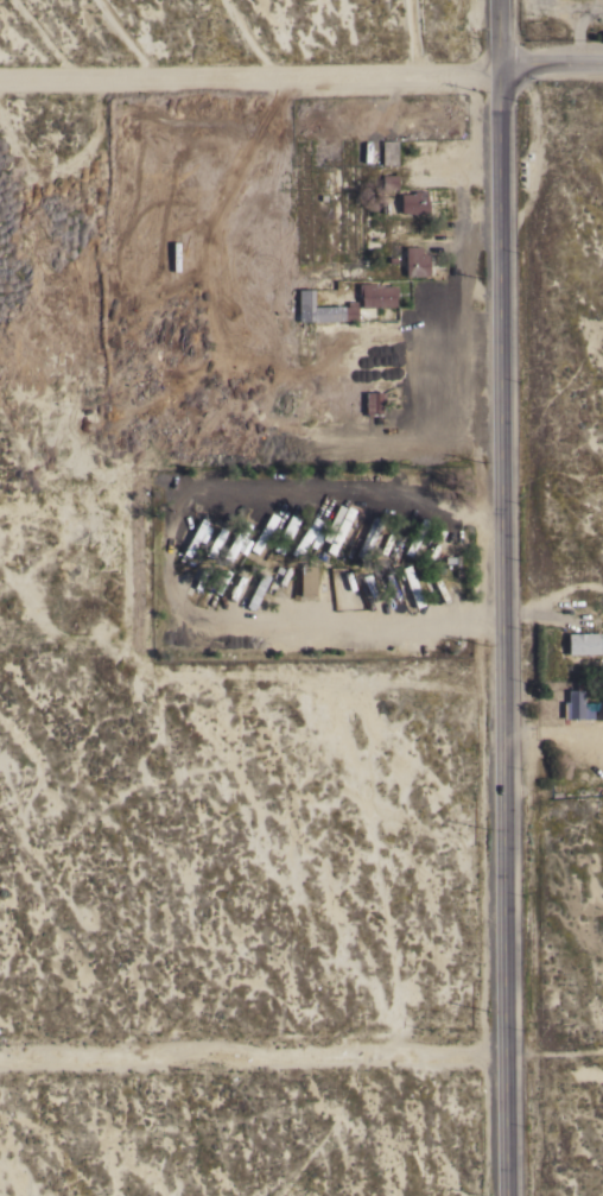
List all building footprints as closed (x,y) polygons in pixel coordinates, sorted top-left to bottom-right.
[(396,164),(381,164),(381,140),(396,140),(396,164)] [(396,189),(381,189),(381,175),(396,175),(396,176),(399,176),(399,182),(396,181),(396,189)] [(400,213),(400,192),(413,192),(413,190),(425,190),(425,192),(426,192),(426,200),(429,200),(429,213),(427,213),(400,213)] [(405,246),(420,246),(421,253),(429,253),(429,276),(405,276),(405,246)] [(370,286),(370,284),(374,284),(374,285),(396,285),(396,296),(394,296),(394,305),(369,306),(368,286),(370,286)] [(343,305),(347,305),(347,300),(356,300),(356,305),(357,305),(357,306),(368,306),(369,316),(356,317),(357,319),(312,321),(312,305),(343,305)] [(364,392),(383,392),(383,401),(381,401),(381,413),(372,413),(372,416),(367,416),(367,412),(364,412),(364,392)] [(290,553),(297,557),(303,544),(313,548),(317,539),(326,543),(322,551),(331,555),(352,510),(335,503),(325,524),(307,516),(290,553)] [(270,549),(280,554),(296,522),(286,517),(270,549)] [(234,553),(246,524),(239,521),(226,550),(234,553)] [(299,565),(305,565),(305,562),(310,562),(310,565),(316,565),(315,595),(298,595),(299,565)] [(567,633),(599,632),(599,653),(567,653),(567,633)] [(583,707),(592,707),(592,717),(563,717),(563,701),(567,701),(567,689),(576,689),(576,682),(580,682),(580,689),(583,689),(583,707)]
